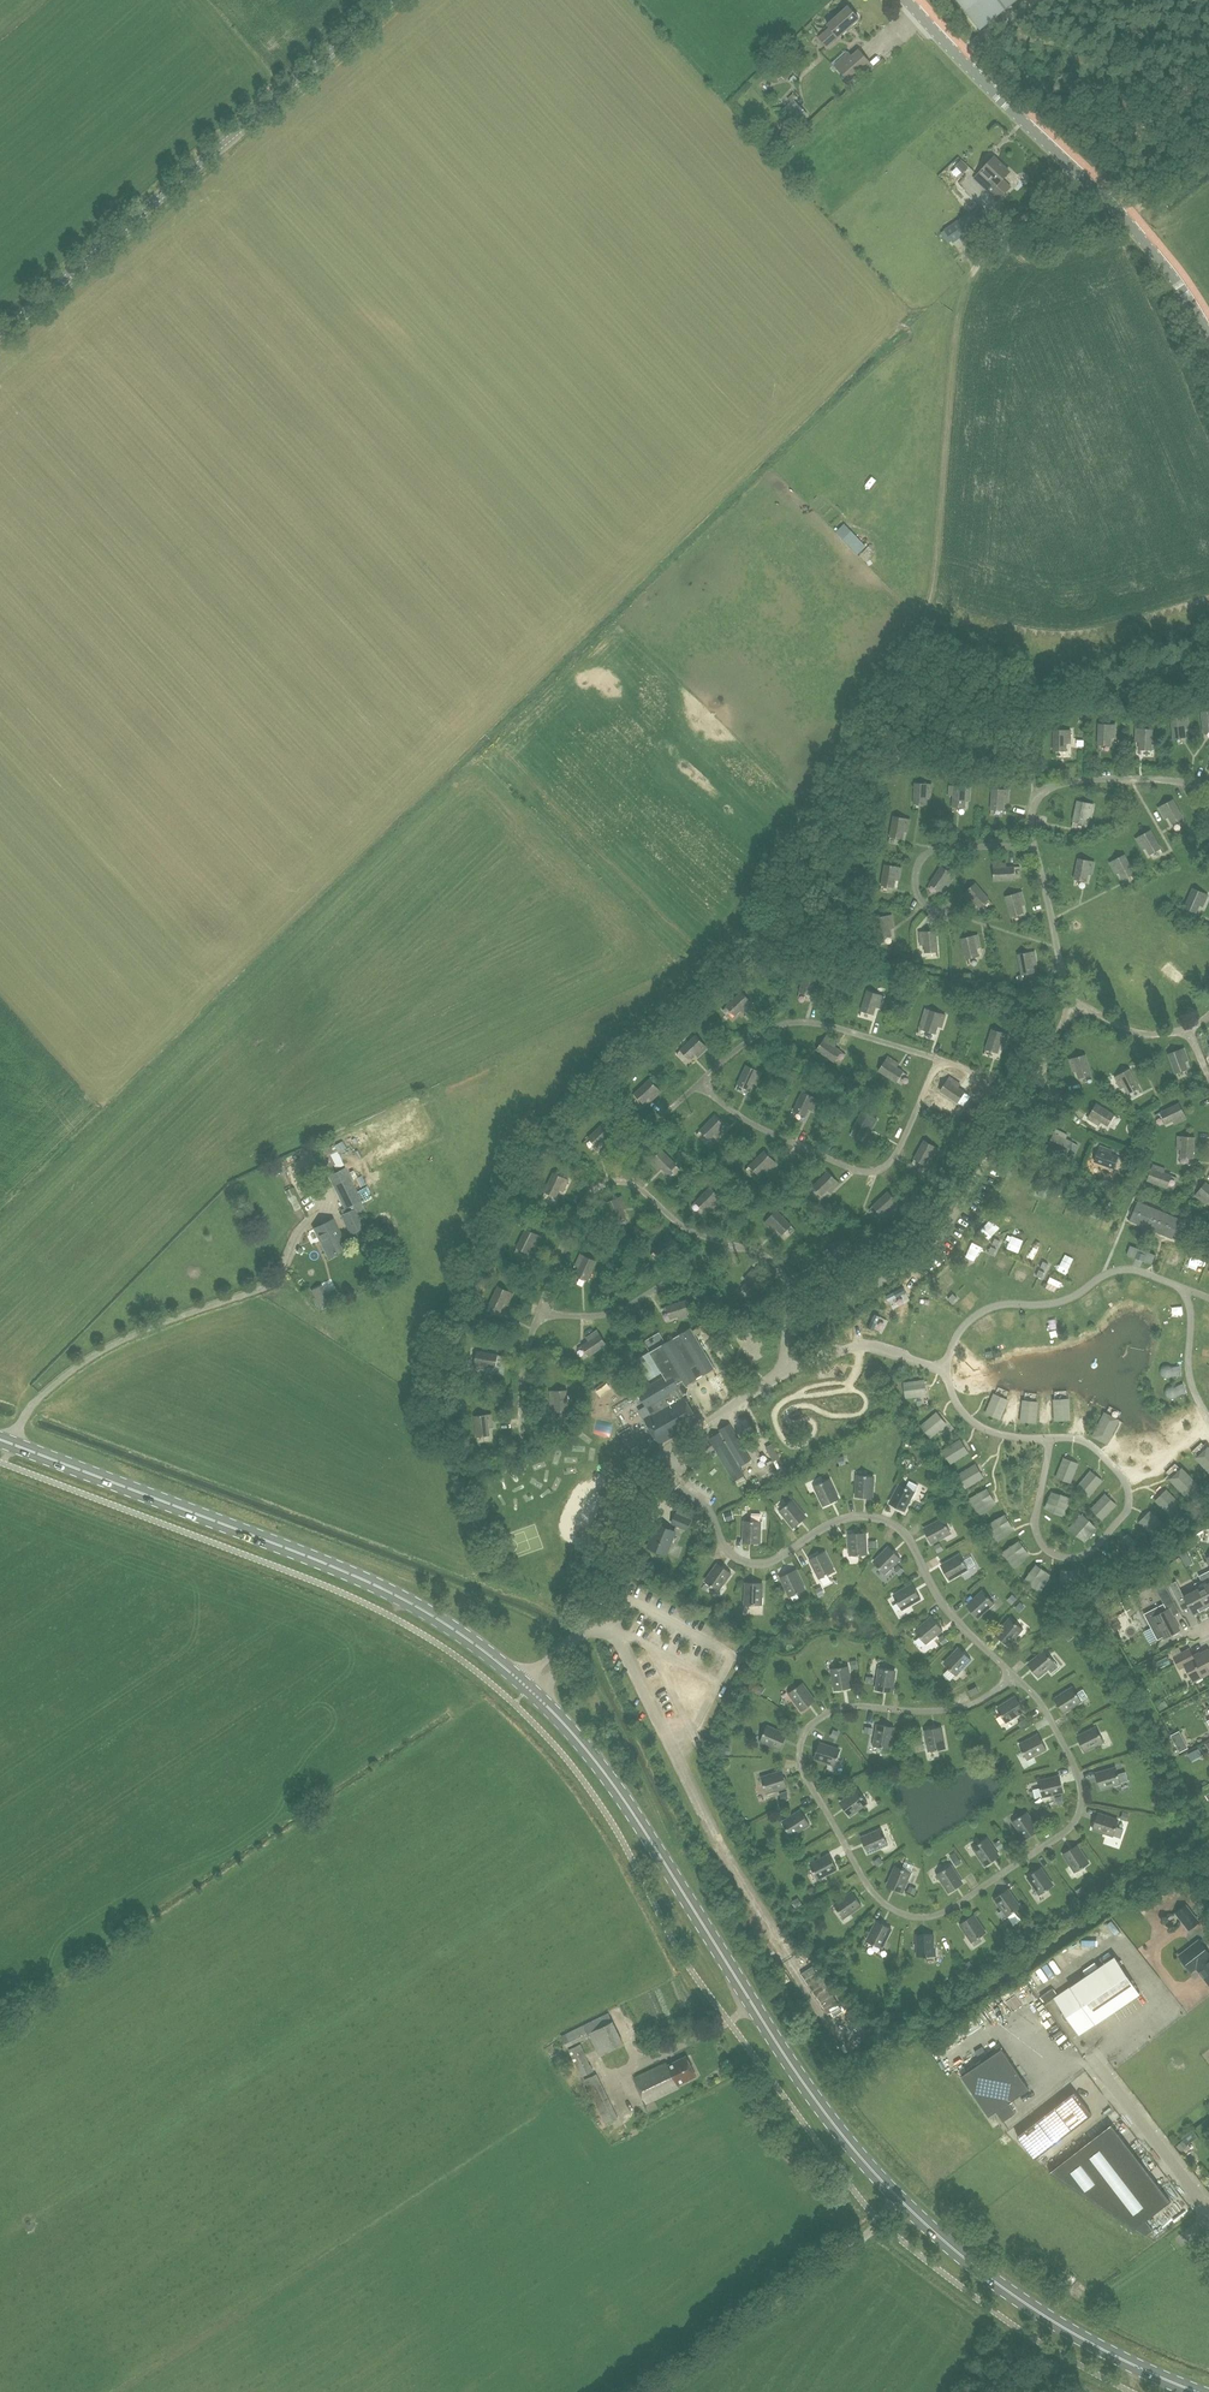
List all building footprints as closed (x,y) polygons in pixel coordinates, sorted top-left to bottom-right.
[(980,30),(1017,0),(956,0),(980,30)] [(838,37),(859,18),(848,6),(828,25),(829,27),(819,37),(826,44),(836,34),(838,37)] [(833,61),(832,62),(849,80),(869,62),(859,50),(838,68),(833,61)] [(994,156),(974,177),(998,199),(1010,186),(1009,186),(1002,179),(1009,171),(994,156)] [(944,230),(953,244),(979,226),(969,212),(944,230)] [(861,552),(869,543),(853,529),(846,538),(861,552)] [(1185,728),(1189,728),(1187,716),(1171,718),(1173,738),(1186,737),(1185,728)] [(1115,736),(1115,724),(1099,724),(1098,744),(1110,745),(1111,736),(1115,736)] [(1152,750),(1152,729),(1136,728),(1135,740),(1139,741),(1139,749),(1152,750)] [(1070,742),(1070,730),(1054,730),(1053,750),(1066,750),(1066,742),(1070,742)] [(931,796),(932,784),(915,783),(913,803),(926,804),(927,796),(931,796)] [(969,799),(970,787),(953,786),(952,806),(965,807),(965,799),(969,799)] [(1008,802),(1009,790),(992,789),(991,809),(1003,810),(1004,801),(1008,802)] [(1172,823),(1183,817),(1173,799),(1158,807),(1164,818),(1168,816),(1172,823)] [(1091,816),(1093,804),(1077,801),(1073,821),(1085,823),(1087,815),(1091,816)] [(908,831),(910,819),(893,816),(890,836),(902,839),(904,830),(908,831)] [(1149,854),(1160,848),(1150,830),(1136,838),(1142,849),(1145,847),(1149,854)] [(1122,879),(1134,873),(1124,854),(1109,862),(1115,873),(1119,871),(1122,879)] [(1092,873),(1094,862),(1078,858),(1074,878),(1086,881),(1088,873),(1092,873)] [(994,880),(1014,879),(1014,866),(1005,867),(1005,863),(993,864),(994,880)] [(899,879),(901,867),(885,865),(881,885),(893,887),(895,879),(899,879)] [(949,885),(955,875),(941,866),(930,883),(941,890),(945,883),(949,885)] [(978,907),(988,899),(975,883),(962,894),(969,903),(973,900),(978,907)] [(1203,906),(1208,895),(1193,888),(1184,907),(1196,912),(1199,904),(1203,906)] [(1021,904),(1025,903),(1022,892),(1005,896),(1011,916),(1023,912),(1021,904)] [(890,927),(894,927),(892,915),(875,918),(878,938),(891,936),(890,927)] [(925,952),(937,951),(936,931),(919,932),(920,944),(924,944),(925,952)] [(976,947),(980,946),(977,935),(961,939),(966,958),(978,955),(976,947)] [(1032,964),(1036,963),(1034,951),(1018,954),(1021,974),(1034,972),(1032,964)] [(818,988),(821,977),(805,972),(799,991),(811,995),(814,987),(818,988)] [(880,1007),(883,996),(867,991),(861,1010),(873,1014),(876,1006),(880,1007)] [(744,1012),(753,1004),(741,992),(726,1006),(735,1015),(741,1009),(744,1012)] [(942,1026),(945,1015),(929,1010),(923,1029),(935,1033),(938,1025),(942,1026)] [(1004,1046),(1008,1034),(991,1029),(985,1049),(998,1052),(1000,1044),(1004,1046)] [(698,1056),(707,1048),(695,1035),(680,1049),(689,1059),(695,1053),(698,1056)] [(833,1061),(841,1051),(834,1046),(836,1042),(826,1036),(817,1049),(833,1061)] [(1184,1061),(1188,1059),(1184,1048),(1168,1054),(1175,1073),(1187,1068),(1184,1061)] [(1079,1078),(1091,1074),(1085,1055),(1069,1059),(1072,1071),(1076,1069),(1079,1078)] [(896,1082),(903,1071),(896,1066),(898,1063),(888,1056),(879,1070),(896,1082)] [(756,1083),(761,1072),(746,1065),(737,1084),(749,1089),(752,1081),(756,1083)] [(1128,1093),(1139,1087),(1129,1069),(1115,1077),(1120,1087),(1124,1086),(1128,1093)] [(957,1102),(964,1091),(957,1087),(959,1083),(950,1077),(940,1091),(957,1102)] [(652,1100),(661,1091),(649,1079),(634,1093),(643,1102),(649,1097),(652,1100)] [(812,1109),(817,1099),(802,1091),(793,1110),(805,1115),(809,1108),(812,1109)] [(1175,1123),(1186,1118),(1179,1103),(1160,1112),(1166,1123),(1173,1120),(1175,1123)] [(1107,1125),(1114,1114),(1096,1104),(1088,1118),(1098,1124),(1100,1121),(1107,1125)] [(871,1130),(877,1119),(862,1111),(852,1129),(864,1135),(868,1128),(871,1130)] [(718,1136),(726,1127),(715,1115),(700,1130),(709,1139),(715,1133),(718,1136)] [(606,1143),(615,1135),(603,1123),(588,1137),(597,1146),(603,1140),(606,1143)] [(1066,1153),(1072,1142),(1065,1138),(1067,1134),(1056,1129),(1048,1144),(1066,1153)] [(1193,1157),(1194,1137),(1178,1136),(1177,1148),(1181,1148),(1180,1157),(1193,1157)] [(933,1159),(939,1149),(924,1140),(914,1158),(925,1164),(929,1157),(933,1159)] [(336,1169),(345,1166),(334,1144),(325,1148),(336,1169)] [(1113,1168),(1118,1156),(1110,1153),(1111,1150),(1100,1145),(1094,1161),(1113,1168)] [(667,1173),(676,1164),(662,1150),(650,1161),(658,1170),(661,1167),(667,1173)] [(767,1171),(776,1163),(764,1151),(749,1165),(758,1174),(764,1168),(767,1171)] [(1167,1187),(1171,1175),(1163,1172),(1164,1168),(1153,1164),(1147,1180),(1167,1187)] [(328,1176),(344,1209),(360,1201),(344,1168),(328,1176)] [(831,1192),(839,1183),(827,1171),(813,1186),(822,1195),(828,1189),(831,1192)] [(563,1191),(568,1180),(553,1173),(544,1191),(556,1197),(560,1189),(563,1191)] [(1206,1182),(1195,1195),(1204,1203),(1207,1200),(1208,1201),(1208,1185),(1206,1182)] [(318,1185),(310,1190),(316,1200),(324,1195),(318,1185)] [(713,1207),(722,1199),(710,1187),(695,1201),(704,1210),(710,1204),(713,1207)] [(890,1212),(899,1204),(888,1191),(873,1205),(881,1215),(888,1209),(890,1212)] [(1062,1194),(1059,1203),(1066,1205),(1069,1196),(1062,1194)] [(621,1205),(625,1204),(621,1196),(606,1202),(614,1221),(625,1217),(621,1205)] [(1172,1238),(1180,1219),(1137,1201),(1135,1207),(1133,1206),(1130,1213),(1132,1214),(1129,1220),(1172,1238)] [(341,1215),(350,1234),(364,1228),(355,1209),(341,1215)] [(782,1234),(791,1225),(776,1210),(764,1222),(773,1231),(776,1228),(782,1234)] [(314,1228),(328,1256),(346,1247),(333,1219),(314,1228)] [(535,1247),(541,1236),(526,1229),(517,1247),(528,1253),(532,1245),(535,1247)] [(845,1254),(854,1245),(842,1233),(827,1247),(836,1257),(842,1251),(845,1254)] [(673,1255),(680,1245),(667,1234),(654,1250),(664,1258),(669,1252),(673,1255)] [(587,1279),(595,1261),(580,1254),(575,1265),(579,1266),(575,1274),(587,1279)] [(752,1296),(765,1280),(753,1269),(745,1278),(748,1281),(742,1287),(752,1296)] [(969,1270),(963,1276),(971,1284),(978,1278),(969,1270)] [(1003,1280),(1020,1283),(1022,1273),(1005,1270),(1003,1280)] [(947,1283),(954,1292),(961,1286),(954,1277),(947,1283)] [(508,1304),(513,1293),(498,1286),(489,1305),(501,1310),(504,1302),(508,1304)] [(680,1320),(691,1316),(686,1300),(667,1306),(670,1318),(678,1316),(680,1320)] [(695,1335),(706,1328),(704,1324),(692,1330),(691,1327),(637,1359),(648,1378),(661,1371),(664,1376),(650,1384),(647,1379),(640,1383),(643,1389),(637,1392),(647,1408),(651,1414),(644,1418),(659,1444),(698,1421),(684,1396),(686,1386),(686,1385),(714,1368),(695,1335)] [(589,1356),(606,1344),(597,1330),(587,1337),(589,1340),(582,1345),(589,1356)] [(495,1367),(497,1354),(477,1351),(474,1368),(486,1370),(487,1366),(495,1367)] [(918,1386),(917,1398),(927,1399),(928,1387),(918,1386)] [(555,1411),(568,1410),(567,1390),(550,1391),(550,1403),(555,1403),(555,1411)] [(488,1426),(492,1426),(491,1414),(474,1416),(477,1436),(489,1435),(488,1426)] [(739,1466),(750,1459),(731,1426),(721,1432),(722,1434),(710,1441),(734,1481),(744,1474),(739,1466)] [(616,1439),(617,1428),(601,1427),(600,1438),(616,1439)] [(856,1497),(864,1498),(864,1495),(872,1496),(874,1477),(866,1477),(867,1475),(857,1475),(856,1497)] [(814,1486),(824,1506),(831,1503),(830,1500),(837,1497),(829,1480),(823,1483),(823,1482),(814,1486)] [(899,1485),(890,1502),(898,1505),(897,1507),(904,1511),(914,1492),(906,1487),(906,1488),(899,1485)] [(787,1505),(780,1510),(794,1528),(800,1523),(798,1521),(805,1516),(793,1501),(787,1506),(787,1505)] [(676,1512),(671,1524),(687,1530),(693,1518),(676,1512)] [(929,1535),(927,1536),(931,1543),(951,1533),(947,1525),(945,1525),(942,1519),(926,1528),(929,1535)] [(744,1522),(743,1540),(751,1541),(751,1543),(759,1543),(760,1521),(751,1521),(751,1522),(744,1522)] [(666,1554),(675,1531),(657,1524),(648,1547),(666,1554)] [(857,1533),(849,1534),(850,1556),(859,1555),(859,1554),(866,1554),(865,1535),(857,1536),(857,1533)] [(885,1574),(900,1558),(895,1552),(893,1554),(887,1548),(874,1561),(879,1567),(878,1567),(885,1574)] [(817,1555),(810,1559),(820,1579),(828,1575),(827,1574),(834,1571),(825,1554),(818,1558),(817,1555)] [(959,1555),(943,1565),(947,1572),(945,1573),(949,1580),(968,1569),(964,1561),(963,1562),(959,1555)] [(723,1570),(716,1565),(705,1580),(711,1584),(710,1585),(718,1591),(731,1573),(724,1568),(723,1570)] [(1199,1576),(1201,1580),(1194,1584),(1197,1589),(1207,1608),(1208,1607),(1208,1571),(1199,1576)] [(787,1573),(780,1577),(790,1597),(798,1593),(798,1592),(804,1589),(796,1572),(788,1576),(787,1573)] [(1207,1608),(1197,1589),(1184,1596),(1176,1581),(1169,1585),(1180,1605),(1186,1601),(1193,1615),(1207,1608)] [(754,1585),(745,1585),(745,1603),(752,1604),(752,1605),(761,1605),(762,1583),(754,1583),(754,1585)] [(1165,1638),(1180,1630),(1172,1616),(1180,1612),(1165,1585),(1156,1590),(1167,1611),(1164,1612),(1162,1607),(1146,1615),(1158,1639),(1164,1636),(1165,1638)] [(910,1586),(894,1595),(898,1601),(897,1602),(901,1610),(921,1598),(916,1591),(914,1593),(910,1586)] [(982,1592),(968,1604),(974,1610),(972,1612),(977,1618),(994,1603),(988,1596),(987,1597),(982,1592)] [(925,1644),(942,1630),(937,1623),(935,1625),(930,1618),(916,1630),(920,1636),(919,1637),(925,1644)] [(1009,1619),(997,1634),(1004,1639),(1002,1641),(1008,1646),(1022,1629),(1015,1623),(1015,1624),(1009,1619)] [(1194,1658),(1190,1649),(1175,1657),(1181,1669),(1186,1666),(1195,1681),(1208,1674),(1208,1650),(1194,1658)] [(971,1659),(965,1654),(963,1655),(957,1650),(944,1663),(949,1668),(949,1669),(955,1675),(971,1659)] [(1044,1651),(1029,1663),(1035,1670),(1033,1671),(1038,1677),(1055,1663),(1049,1656),(1048,1657),(1044,1651)] [(831,1669),(835,1691),(843,1689),(842,1687),(851,1686),(848,1667),(841,1668),(840,1667),(831,1669)] [(879,1668),(876,1690),(884,1691),(884,1689),(892,1690),(895,1672),(888,1671),(888,1669),(879,1668)] [(813,1699),(802,1684),(797,1688),(796,1687),(788,1693),(802,1711),(808,1706),(807,1704),(813,1699)] [(979,1692),(976,1687),(968,1691),(971,1696),(979,1692)] [(1072,1688),(1056,1698),(1061,1705),(1059,1706),(1063,1713),(1082,1701),(1077,1694),(1076,1694),(1072,1688)] [(1013,1698),(998,1708),(1001,1714),(1000,1715),(1005,1723),(1024,1711),(1020,1704),(1018,1705),(1013,1698)] [(1009,1721),(1013,1728),(1021,1724),(1017,1717),(1009,1721)] [(873,1746),(882,1748),(883,1747),(890,1748),(893,1729),(885,1728),(885,1726),(877,1724),(873,1746)] [(784,1734),(767,1726),(764,1733),(763,1732),(760,1741),(780,1750),(783,1742),(781,1741),(784,1734)] [(1096,1728),(1079,1736),(1083,1744),(1080,1745),(1084,1752),(1104,1742),(1100,1734),(1099,1734),(1096,1728)] [(933,1729),(925,1730),(929,1752),(938,1750),(938,1749),(945,1748),(941,1730),(933,1731),(933,1729)] [(1036,1736),(1020,1745),(1023,1751),(1022,1752),(1027,1760),(1046,1749),(1042,1742),(1040,1743),(1036,1736)] [(816,1751),(814,1759),(835,1766),(838,1757),(836,1756),(839,1750),(821,1744),(818,1752),(816,1751)] [(1194,1758),(1197,1765),(1208,1759),(1206,1753),(1194,1758)] [(1099,1781),(1097,1782),(1099,1790),(1121,1784),(1118,1775),(1117,1775),(1115,1768),(1097,1774),(1099,1781)] [(780,1772),(762,1777),(764,1784),(763,1785),(766,1793),(787,1787),(784,1779),(782,1780),(780,1772)] [(1059,1785),(1057,1777),(1039,1781),(1041,1788),(1040,1789),(1042,1798),(1064,1792),(1062,1785),(1059,1785)] [(856,1791),(841,1802),(846,1808),(844,1810),(849,1816),(867,1803),(861,1796),(860,1796),(856,1791)] [(798,1812),(782,1822),(786,1828),(785,1829),(790,1836),(809,1824),(805,1817),(803,1819),(798,1812)] [(1013,1821),(1025,1840),(1032,1836),(1030,1834),(1037,1829),(1027,1813),(1021,1817),(1020,1816),(1013,1821)] [(1095,1822),(1092,1829),(1113,1837),(1116,1828),(1115,1828),(1117,1821),(1100,1815),(1097,1823),(1095,1822)] [(880,1830),(863,1837),(866,1845),(864,1846),(867,1853),(887,1844),(884,1836),(883,1836),(880,1830)] [(980,1843),(973,1848),(985,1866),(992,1862),(991,1860),(997,1855),(987,1840),(981,1844),(980,1843)] [(1070,1850),(1063,1854),(1075,1873),(1083,1868),(1082,1867),(1088,1863),(1078,1848),(1071,1852),(1070,1850)] [(831,1863),(827,1856),(810,1864),(813,1871),(812,1871),(817,1879),(837,1869),(833,1862),(831,1863)] [(895,1867),(887,1885),(895,1888),(894,1890),(901,1893),(910,1873),(902,1869),(901,1870),(895,1867)] [(944,1869),(937,1874),(949,1893),(956,1889),(954,1887),(961,1882),(951,1867),(945,1870),(944,1869)] [(1035,1875),(1034,1873),(1027,1877),(1040,1895),(1047,1890),(1046,1889),(1052,1885),(1042,1870),(1035,1875)] [(1000,1894),(994,1899),(1007,1917),(1014,1912),(1013,1911),(1019,1907),(1009,1892),(1002,1896),(1000,1894)] [(837,1911),(843,1918),(861,1906),(856,1899),(854,1900),(850,1894),(834,1904),(838,1910),(837,1911)] [(1186,1905),(1175,1913),(1188,1930),(1199,1922),(1186,1905)] [(967,1922),(966,1920),(959,1925),(972,1943),(980,1938),(979,1937),(985,1933),(974,1917),(967,1922)] [(1106,1936),(1118,1928),(1113,1919),(1100,1927),(1106,1936)] [(875,1924),(867,1940),(873,1943),(872,1944),(881,1949),(891,1929),(883,1925),(882,1927),(875,1924)] [(933,1934),(925,1934),(925,1937),(916,1937),(917,1956),(924,1956),(924,1957),(933,1957),(933,1934)] [(1179,1956),(1182,1960),(1181,1963),(1185,1968),(1188,1967),(1191,1972),(1196,1968),(1204,1978),(1208,1974),(1208,1953),(1199,1940),(1179,1956)] [(1115,1956),(1053,1998),(1063,2013),(1063,2016),(1066,2020),(1068,2020),(1069,2020),(1079,2035),(1140,1993),(1115,1956)] [(1049,1974),(1038,1979),(1043,1992),(1055,1986),(1049,1974)] [(681,1982),(675,1986),(682,1997),(688,1993),(681,1982)] [(588,2034),(589,2037),(598,2056),(609,2050),(599,2029),(588,2034)] [(1002,2049),(961,2076),(989,2117),(996,2112),(1003,2122),(1016,2113),(1009,2103),(1029,2089),(1002,2049)] [(677,2085),(695,2076),(686,2057),(667,2066),(666,2063),(634,2078),(645,2103),(643,2104),(647,2113),(658,2108),(654,2100),(678,2088),(677,2085)] [(618,2117),(604,2090),(592,2096),(605,2123),(618,2117)] [(1092,2115),(1074,2092),(1017,2136),(1034,2159),(1092,2115)] [(1111,2101),(1102,2108),(1109,2116),(1118,2108),(1111,2101)] [(1128,2123),(1122,2126),(1126,2134),(1132,2130),(1128,2123)] [(1171,2201),(1111,2124),(1050,2172),(1146,2236),(1153,2230),(1146,2220),(1171,2201)]
